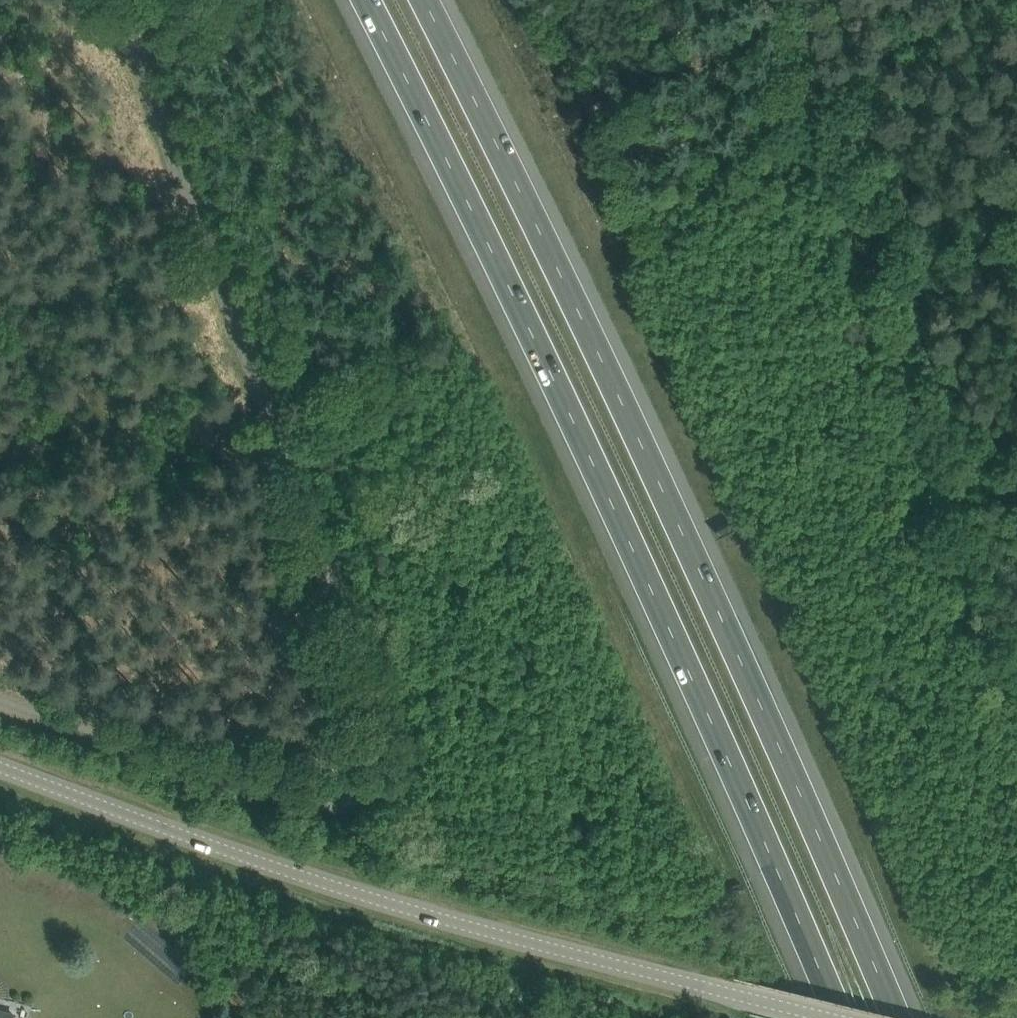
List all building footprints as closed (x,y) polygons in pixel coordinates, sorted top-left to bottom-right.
[(0,1007),(0,1017),(16,1017),(18,1011),(0,1007)]
